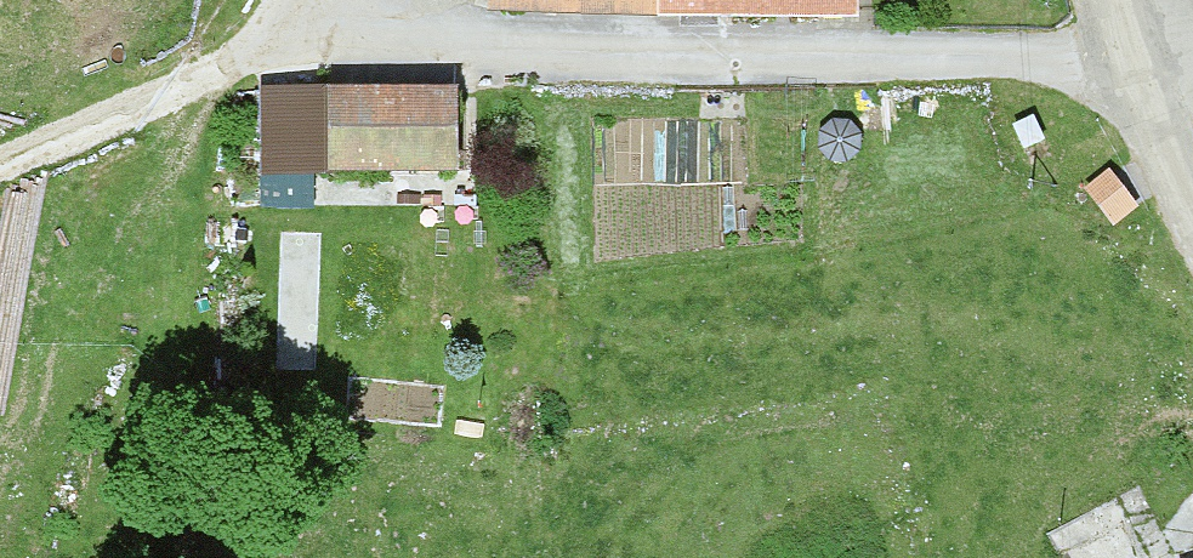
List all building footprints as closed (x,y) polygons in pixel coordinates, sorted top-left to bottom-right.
[(355,135),(487,137),(488,55),(356,53),(355,135)]
